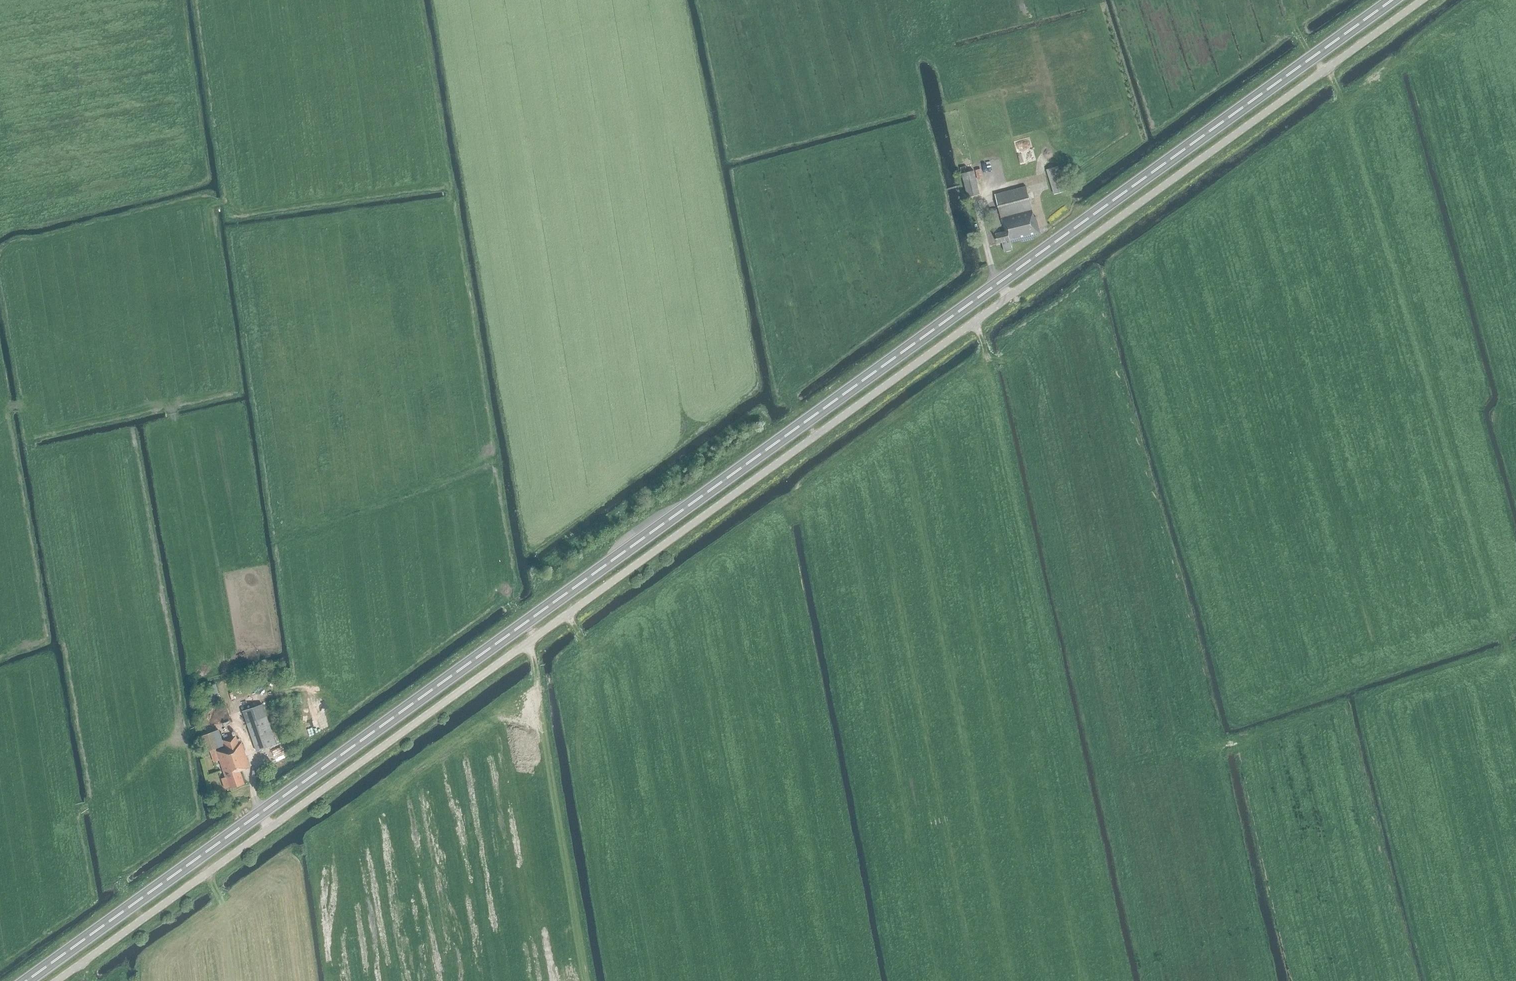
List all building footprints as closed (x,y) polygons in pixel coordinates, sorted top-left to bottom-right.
[(979,195),(974,171),(973,164),(961,167),(968,197),(979,195)] [(1047,169),(1054,194),(1066,191),(1059,166),(1047,169)] [(1000,218),(999,218),(1003,232),(993,234),(996,245),(1000,244),(1002,253),(1010,251),(1008,243),(1039,235),(1035,218),(1033,218),(1025,188),(994,196),(1000,218)] [(206,687),(210,701),(220,698),(218,693),(215,684),(206,687)] [(246,722),(256,751),(276,745),(266,716),(246,722)] [(219,747),(213,731),(197,736),(202,752),(219,747)] [(225,777),(221,778),(224,788),(229,786),(230,787),(243,783),(239,770),(249,767),(241,743),(238,744),(235,735),(222,739),(225,748),(216,751),(225,777)]
